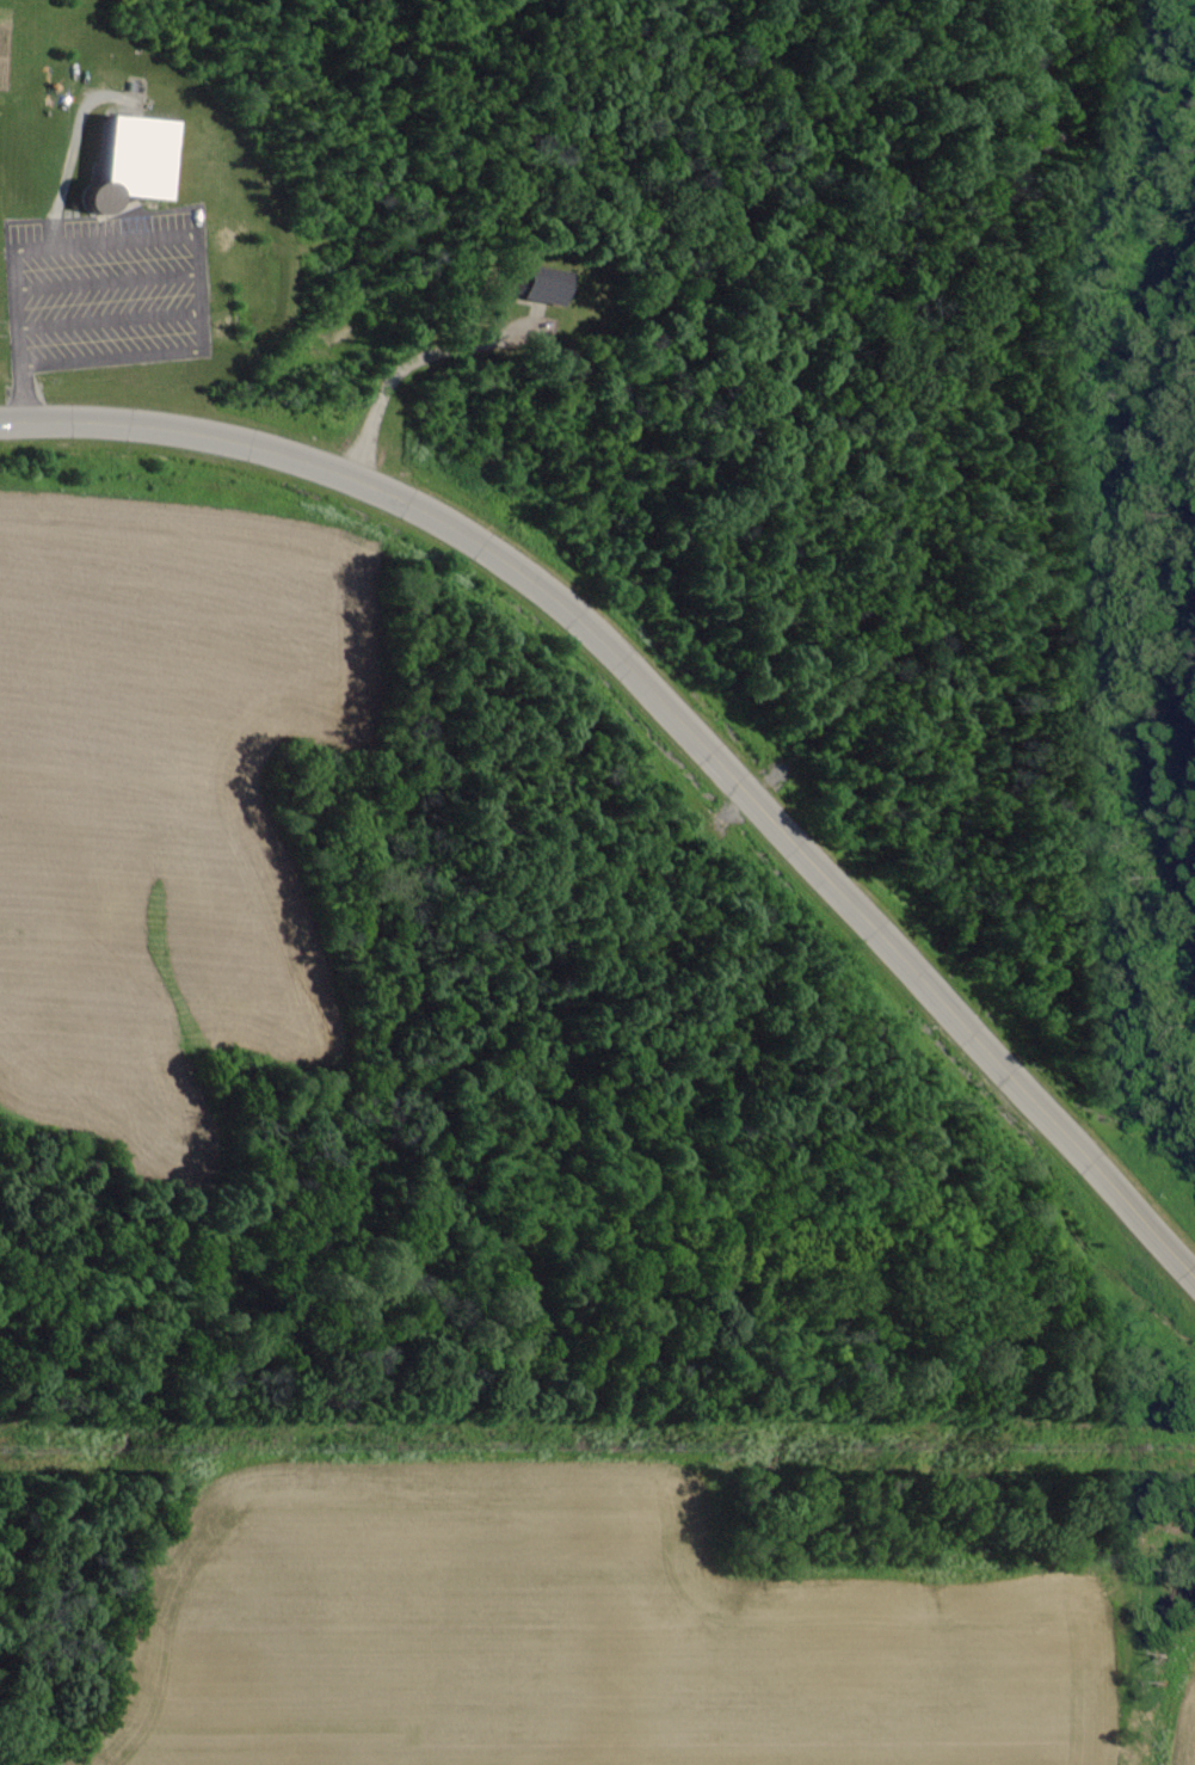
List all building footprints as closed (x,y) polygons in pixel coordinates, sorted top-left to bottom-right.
[(164,199),(169,119),(99,114),(94,180),(80,179),(78,209),(110,211),(111,195),(164,199)] [(519,301),(560,305),(564,271),(524,266),(519,301)]
